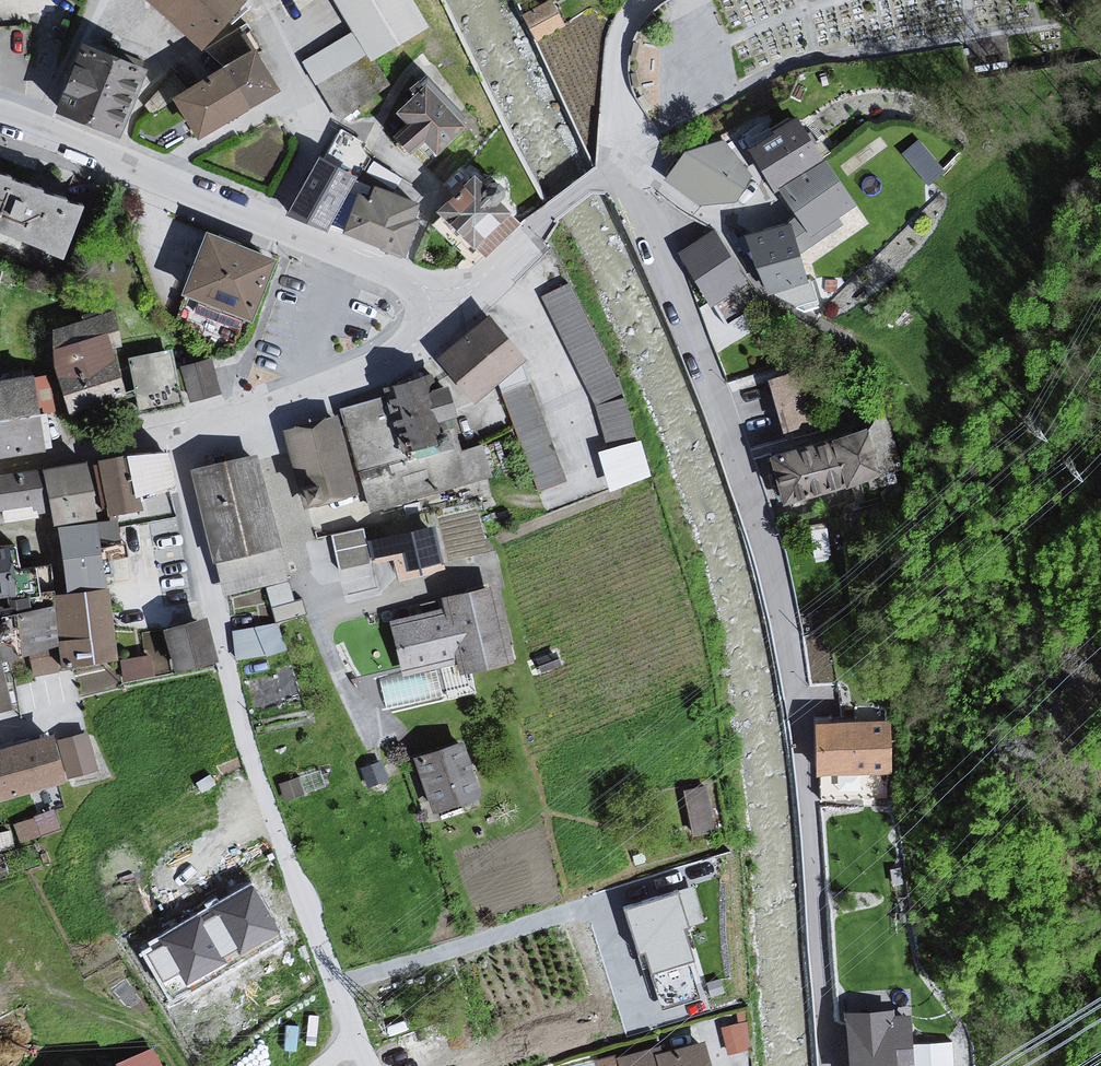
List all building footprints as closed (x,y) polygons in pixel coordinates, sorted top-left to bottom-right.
[(200,40),(236,0),(155,0),(200,40)] [(355,36),(373,66),(396,56),(436,33),(415,0),(333,0),(355,36)] [(373,66),(355,36),(300,67),(337,124),(392,91),(373,66)] [(83,45),(58,109),(119,133),(144,69),(83,45)] [(252,50),(174,96),(196,133),(274,87),(252,50)] [(410,126),(394,140),(417,162),(427,151),(442,163),(477,139),(478,128),(432,87),(403,117),(410,126)] [(799,122),(748,151),(793,219),(783,228),(798,254),(839,231),(833,222),(857,206),(799,122)] [(358,139),(339,133),(287,216),(332,232),(360,182),(338,170),(358,139)] [(749,177),(725,141),(683,151),(666,179),(700,205),(735,201),(749,177)] [(59,253),(78,204),(0,174),(0,230),(59,253)] [(475,183),(436,215),(472,249),(490,261),(526,227),(513,207),(518,202),(505,191),(496,192),(475,183)] [(364,194),(349,235),(376,253),(410,261),(426,226),(421,223),(427,208),(377,189),(372,198),(364,194)] [(783,228),(746,240),(764,274),(765,298),(803,292),(798,254),(783,228)] [(272,259),(208,234),(185,292),(249,317),(272,259)] [(713,234),(678,259),(695,284),(709,313),(749,287),(742,260),(713,234)] [(570,290),(544,303),(596,407),(606,453),(635,446),(627,404),(620,385),(570,290)] [(116,314),(52,334),(71,416),(128,401),(116,352),(127,348),(116,314)] [(489,315),(439,359),(475,401),(497,382),(534,486),(565,475),(521,351),(489,315)] [(176,350),(128,358),(135,410),(185,404),(179,372),(176,350)] [(210,366),(179,372),(185,404),(219,396),(210,366)] [(789,426),(813,415),(790,366),(767,377),(789,426)] [(434,390),(430,375),(386,388),(388,395),(338,410),(368,511),(493,474),(483,443),(462,449),(444,387),(434,390)] [(0,381),(0,452),(40,447),(31,377),(0,381)] [(336,417),(286,430),(306,505),(357,492),(336,417)] [(872,424),(761,457),(778,505),(885,472),(872,424)] [(177,487),(169,451),(125,457),(96,460),(106,515),(142,510),(138,496),(177,487)] [(259,458),(195,473),(224,594),(288,579),(259,458)] [(86,459),(42,469),(55,523),(97,518),(86,459)] [(0,473),(0,517),(52,510),(42,469),(0,473)] [(97,518),(55,525),(69,597),(110,594),(103,547),(122,541),(119,519),(97,518)] [(435,525),(367,541),(373,567),(396,562),(399,577),(445,566),(435,525)] [(0,547),(0,594),(39,590),(36,567),(18,569),(15,546),(0,547)] [(497,584),(445,596),(448,609),(390,622),(402,673),(455,661),(458,674),(514,661),(497,584)] [(110,594),(69,597),(60,600),(56,610),(0,621),(0,653),(7,668),(61,656),(70,672),(118,662),(110,594)] [(204,619),(165,629),(175,668),(214,658),(204,619)] [(276,623),(232,629),(236,663),(289,653),(276,623)] [(150,655),(121,661),(124,681),(154,675),(150,655)] [(12,715),(0,664),(0,717),(12,715)] [(877,729),(814,724),(811,747),(813,777),(876,778),(877,729)] [(86,735),(58,743),(67,776),(95,768),(86,735)] [(0,751),(0,796),(62,778),(50,737),(0,751)] [(463,741),(414,757),(432,811),(481,794),(463,741)] [(704,791),(676,795),(686,835),(711,831),(704,791)] [(54,805),(12,820),(19,838),(61,823),(54,805)] [(693,887),(624,909),(638,956),(646,954),(663,1010),(698,999),(687,963),(695,961),(684,928),(704,922),(693,887)] [(277,931),(253,890),(218,910),(221,917),(202,928),(198,921),(164,941),(166,945),(148,955),(164,981),(181,972),(188,984),(224,962),(220,955),(238,944),(242,951),(277,931)] [(839,1013),(840,1065),(896,1065),(909,1064),(913,1043),(910,1015),(894,1012),(839,1013)] [(755,1042),(748,1015),(722,1022),(729,1049),(755,1042)] [(102,1065),(173,1065),(161,1039),(102,1065)] [(913,1043),(913,1065),(977,1065),(976,1039),(913,1043)] [(619,1057),(621,1065),(709,1065),(703,1044),(657,1056),(654,1047),(619,1057)]
